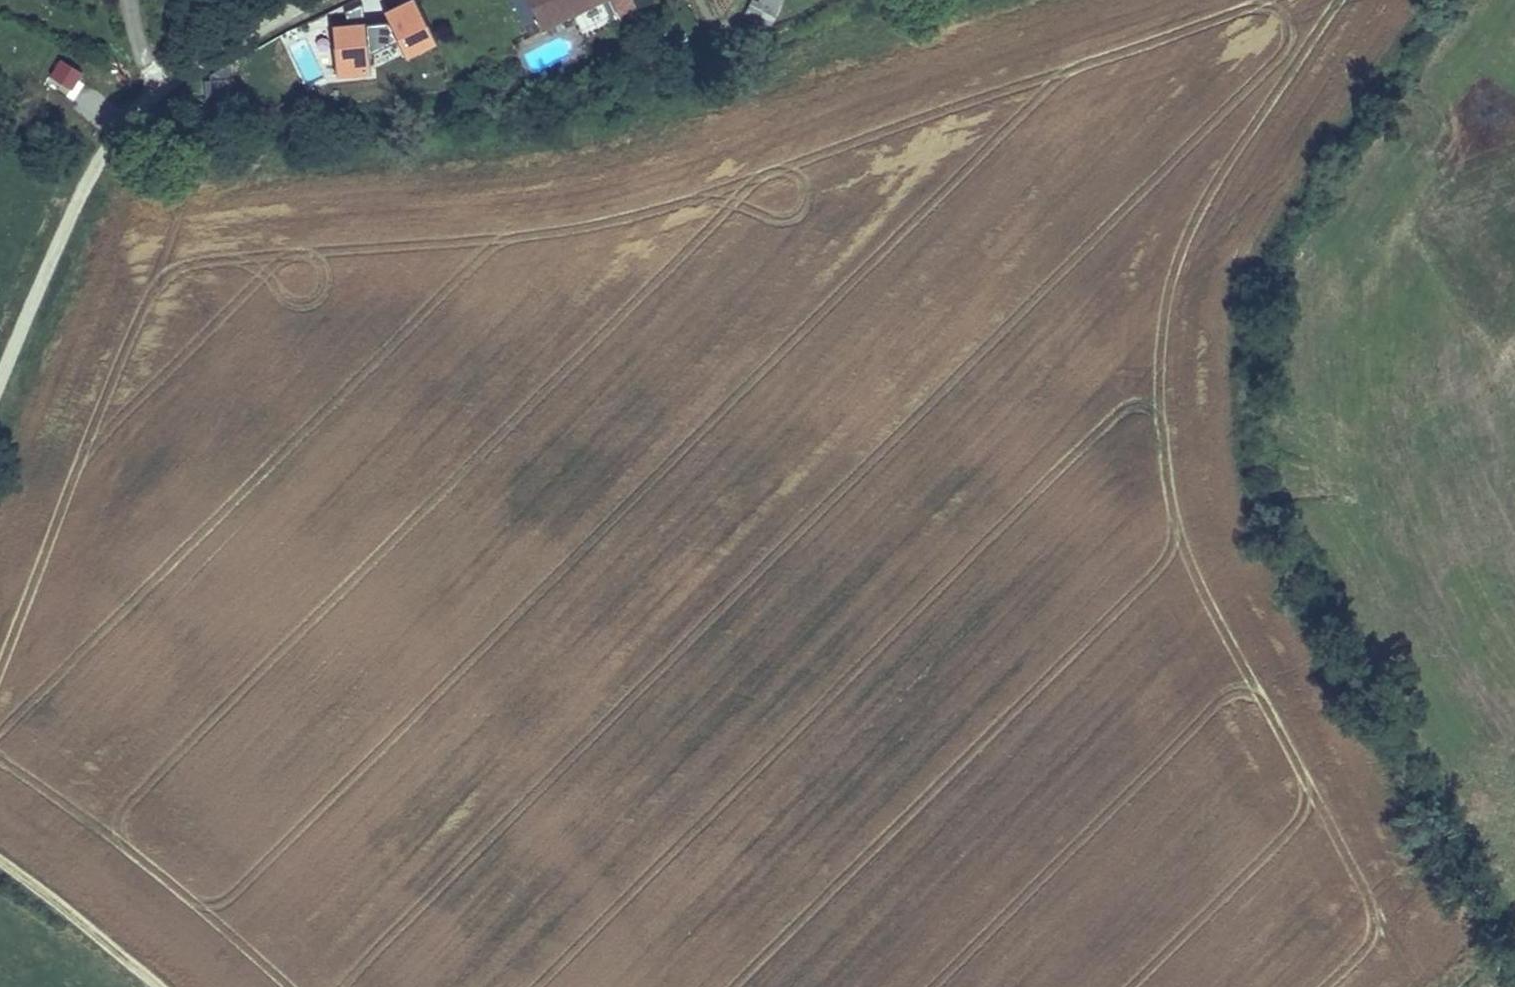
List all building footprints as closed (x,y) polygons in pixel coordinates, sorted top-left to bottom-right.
[(418,0),(396,0),(367,17),(332,20),(337,74),(371,71),(439,41),(418,0)] [(606,0),(526,0),(541,32),(606,0)] [(745,15),(771,27),(783,0),(752,0),(745,15)] [(49,83),(69,94),(82,69),(62,58),(49,83)] [(207,94),(235,91),(233,67),(205,70),(207,94)]
